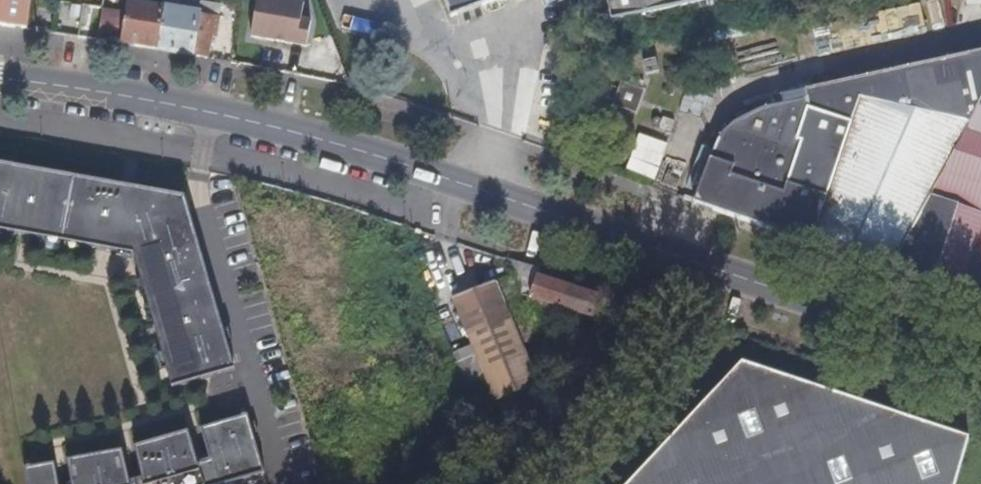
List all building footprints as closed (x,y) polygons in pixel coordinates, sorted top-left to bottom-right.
[(32,0),(0,0),(0,26),(27,30),(32,0)] [(304,4),(285,0),(257,0),(251,38),(276,42),(306,48),(311,22),(301,20),(304,4)] [(451,18),(500,0),(444,0),(451,18)] [(611,23),(715,0),(606,0),(611,23)] [(158,50),(165,8),(128,2),(126,12),(122,41),(121,44),(158,50)] [(122,41),(126,12),(104,8),(99,40),(116,43),(116,40),(122,41)] [(217,40),(220,19),(200,15),(165,8),(158,50),(159,51),(209,58),(212,39),(217,40)] [(804,92),(806,101),(764,110),(755,113),(734,124),(721,136),(711,160),(693,204),(812,244),(889,271),(980,302),(980,53),(804,92)] [(635,113),(644,92),(641,90),(644,82),(632,78),(629,86),(622,84),(613,105),(635,113)] [(642,124),(626,171),(655,181),(671,133),(642,124)] [(136,262),(174,389),(236,371),(186,200),(0,166),(0,238),(136,262)] [(598,295),(538,276),(540,269),(507,259),(507,260),(512,277),(520,298),(532,301),(528,311),(566,323),(569,313),(573,314),(582,317),(590,320),(598,295)] [(524,310),(511,277),(497,283),(521,345),(536,340),(524,310)] [(548,415),(521,345),(497,283),(451,300),(471,347),(454,353),(486,438),(548,415)] [(582,317),(573,314),(570,320),(580,324),(582,317)] [(969,439),(742,364),(628,483),(955,483),(969,439)] [(251,418),(203,426),(211,469),(198,471),(191,435),(137,445),(144,482),(131,483),(125,454),(71,464),(74,483),(263,483),(251,418)] [(62,465),(28,471),(30,483),(66,483),(62,465)]
